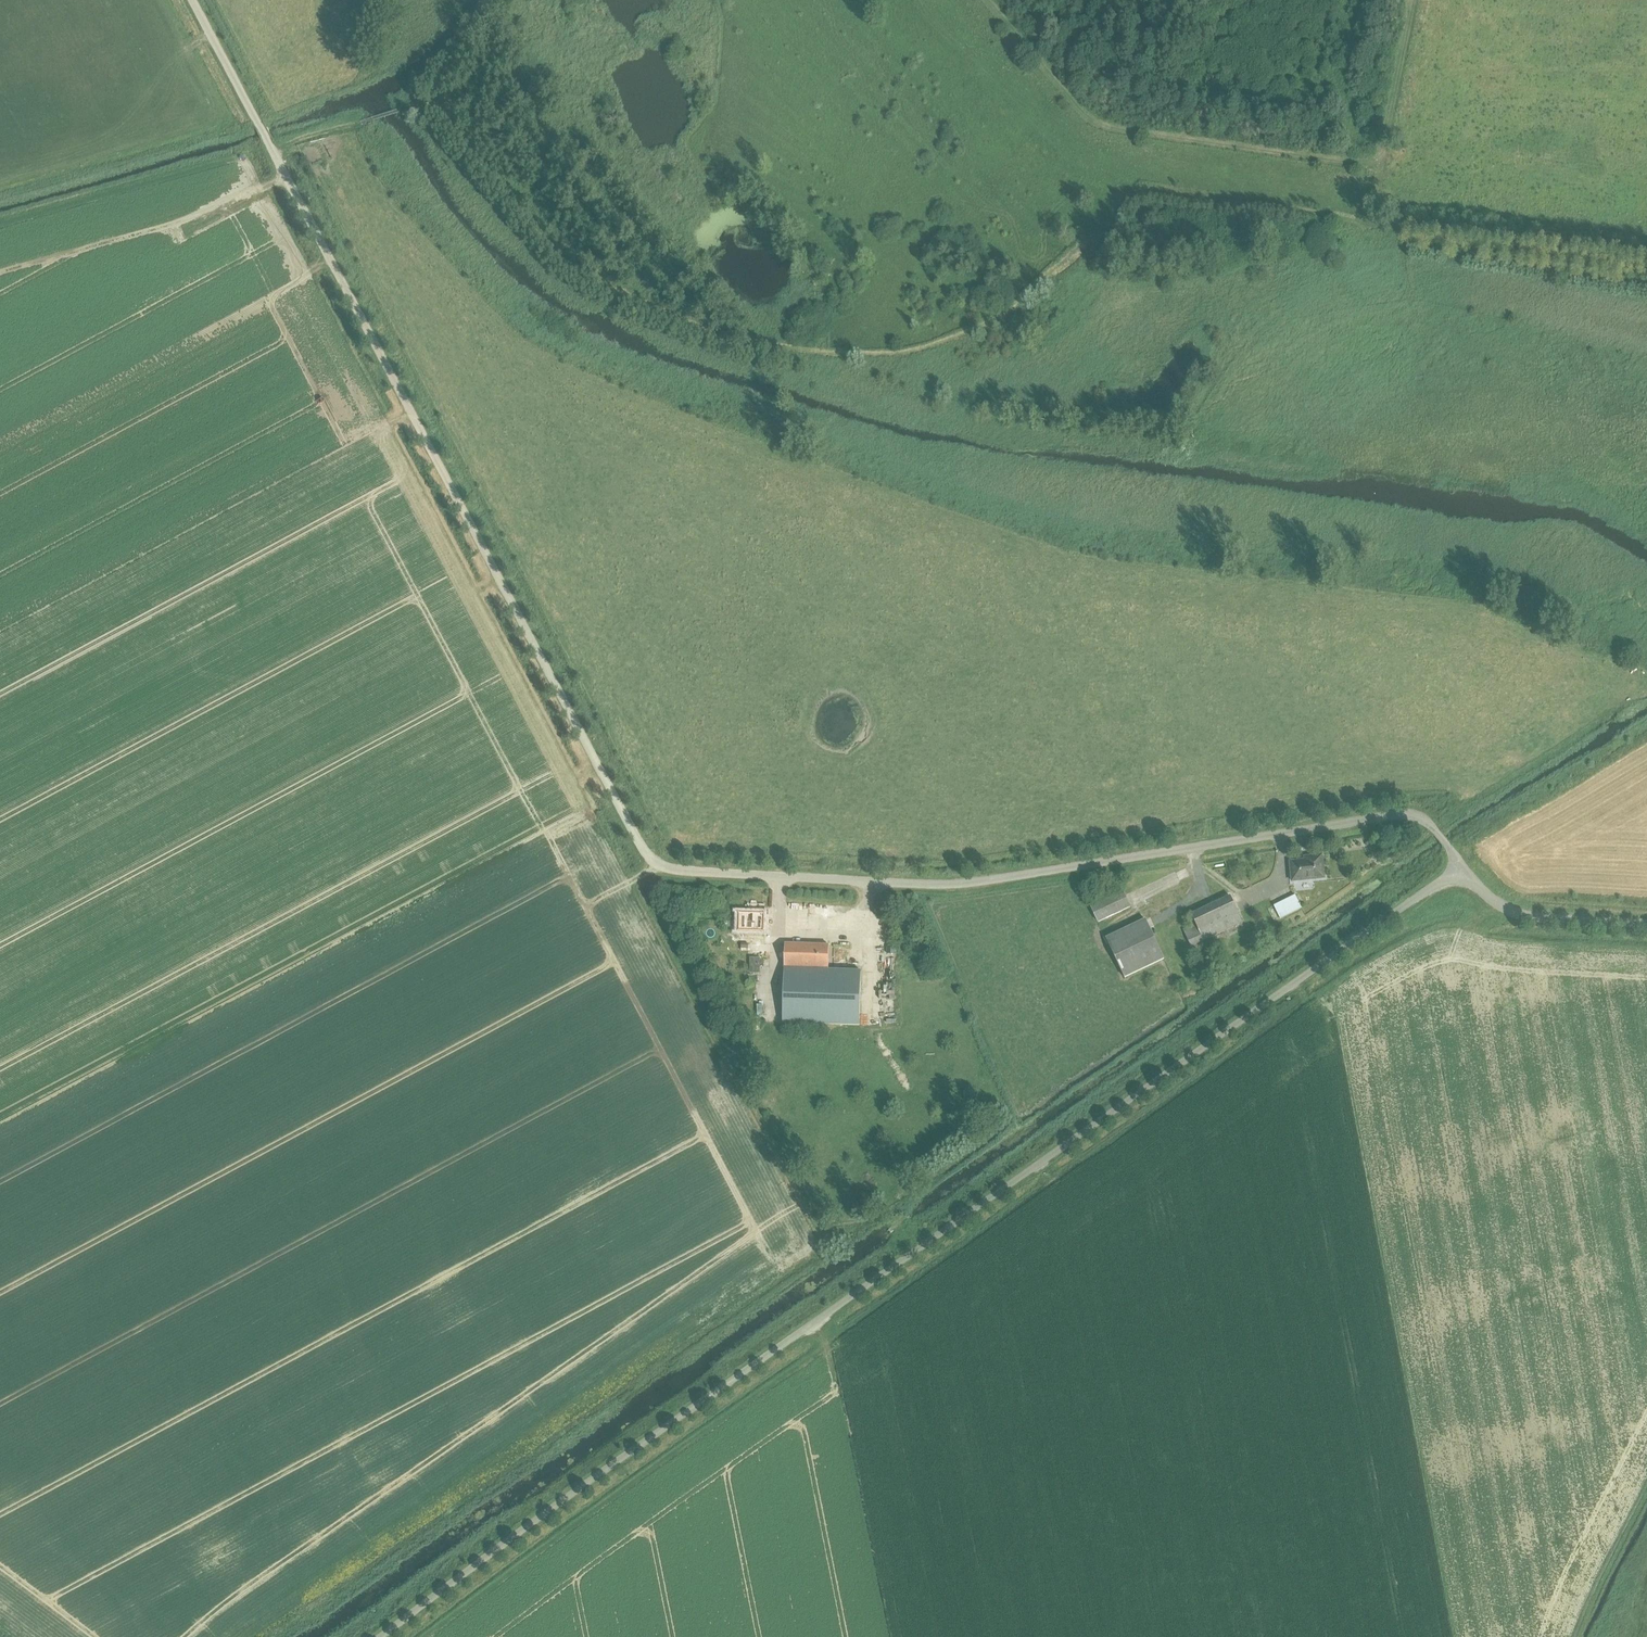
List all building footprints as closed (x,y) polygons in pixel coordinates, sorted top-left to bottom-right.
[(1326,877),(1323,855),(1306,857),(1306,860),(1291,862),(1293,881),(1326,877)] [(1313,887),(1312,880),(1296,882),(1297,889),(1313,887)] [(1091,908),(1098,924),(1130,909),(1122,893),(1091,908)] [(1303,907),(1296,895),(1275,906),(1281,918),(1303,907)] [(1192,946),(1244,922),(1232,896),(1192,914),(1200,931),(1188,937),(1192,946)] [(851,916),(852,905),(839,905),(838,916),(851,916)] [(762,928),(763,910),(737,908),(736,927),(762,928)] [(1124,978),(1164,959),(1145,921),(1106,940),(1124,978)] [(828,970),(829,946),(786,944),(782,1021),(857,1025),(860,972),(828,970)] [(761,958),(751,958),(751,968),(761,968),(761,958)] [(894,1001),(894,993),(884,993),(884,1001),(894,1001)] [(805,1132),(810,1131),(807,1118),(802,1119),(805,1132)]
